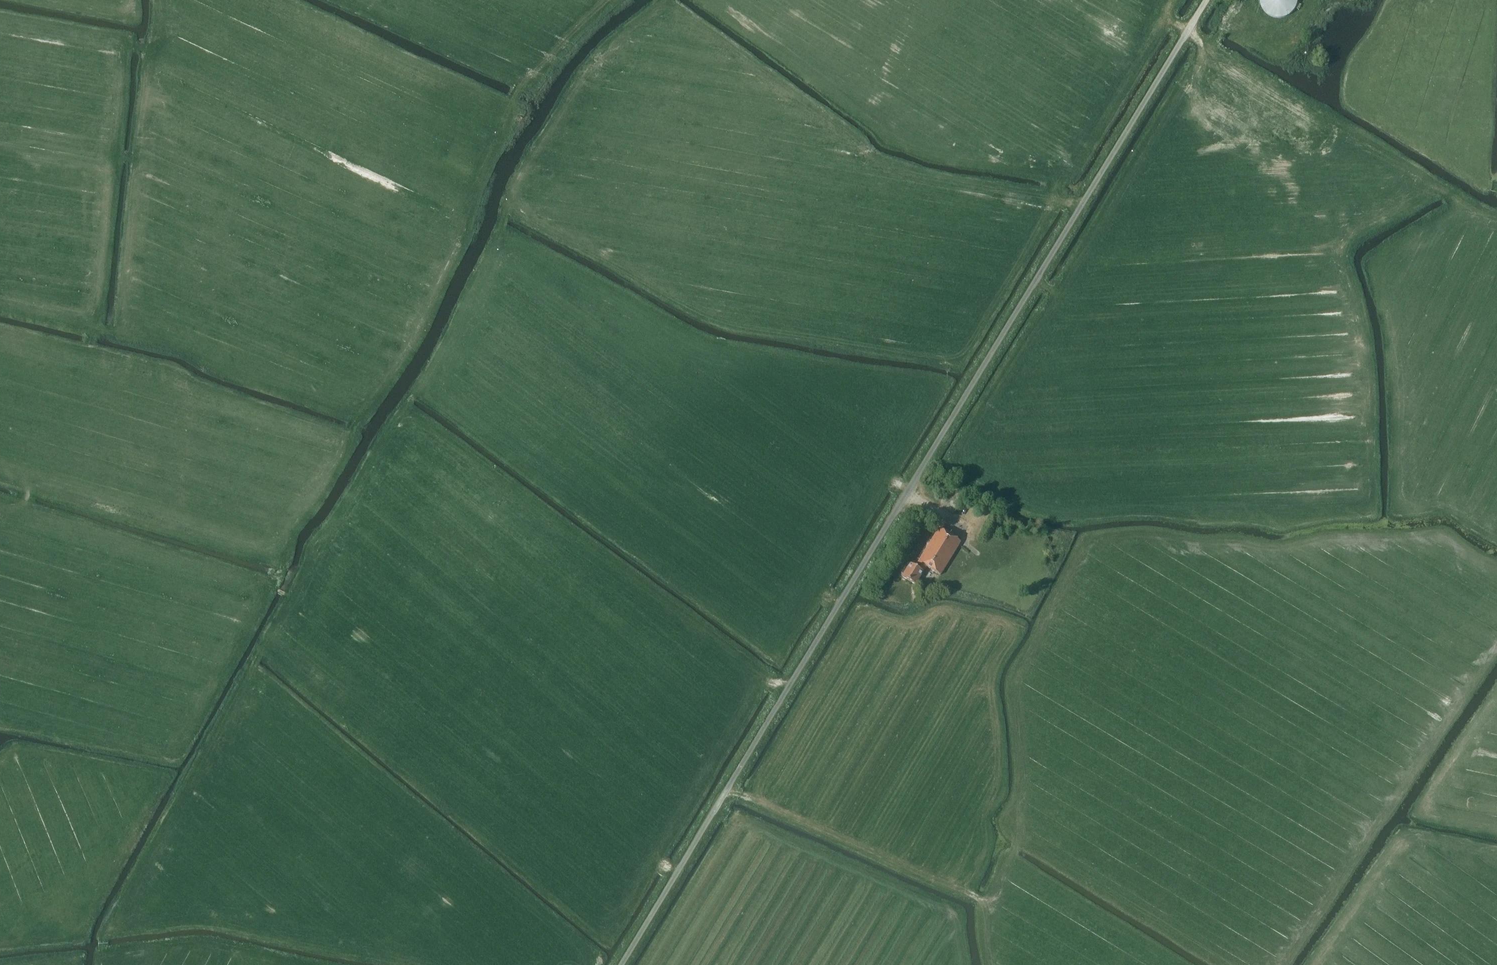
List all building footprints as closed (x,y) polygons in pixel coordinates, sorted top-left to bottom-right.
[(1295,15),(1294,0),(1263,0),(1264,16),(1295,15)] [(902,577),(915,585),(926,567),(940,576),(960,542),(939,529),(916,567),(910,564),(902,577)]
